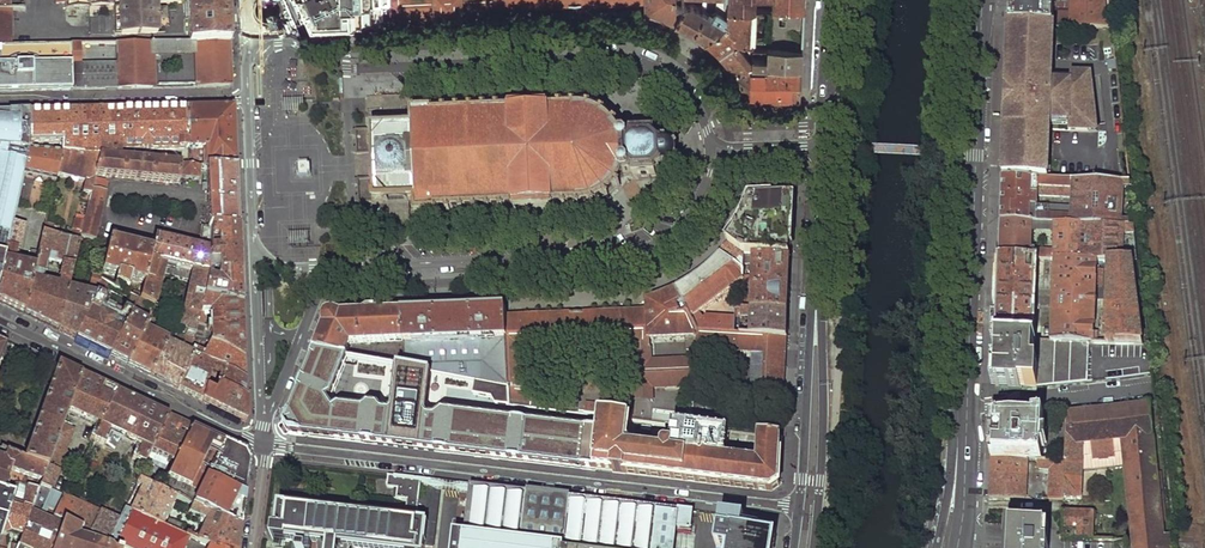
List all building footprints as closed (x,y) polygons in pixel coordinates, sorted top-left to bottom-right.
[(188,42),(230,42),(229,19),(228,0),(186,0),(188,42)] [(310,20),(350,19),(390,17),(390,0),(300,0),(310,20)] [(390,17),(449,14),(505,12),(505,4),(505,0),(390,0),(390,17)] [(646,12),(664,18),(673,22),(681,1),(681,0),(645,0),(646,12)] [(681,1),(673,22),(678,24),(696,36),(704,41),(724,22),(725,8),(726,0),(715,0),(714,7),(710,11),(688,2),(688,0),(681,0),(681,1)] [(725,8),(749,10),(755,6),(764,6),(765,0),(726,0),(725,8)] [(769,7),(802,9),(803,0),(769,0),(769,7)] [(1009,25),(1054,26),(1062,26),(1062,21),(1049,20),(1050,0),(1010,0),(1009,25)] [(1071,26),(1107,27),(1104,0),(1071,0),(1071,26)] [(120,3),(121,33),(157,31),(156,1),(140,2),(126,2),(123,3),(120,3)] [(10,44),(9,6),(8,6),(0,6),(0,44),(10,44)] [(769,7),(766,45),(801,46),(802,9),(769,7)] [(725,8),(724,22),(734,37),(747,42),(749,10),(725,8)] [(704,41),(716,53),(734,37),(724,22),(704,41)] [(1052,84),(1054,26),(1009,25),(1007,91),(1011,91),(1010,111),(1006,111),(1005,131),(1009,132),(1008,144),(1005,144),(1004,162),(1008,162),(1007,174),(1004,174),(1003,177),(1049,179),(1052,122),(1071,123),(1071,126),(1091,127),(1091,125),(1099,126),(1101,83),(1095,83),(1095,81),(1071,80),(1071,85),(1052,84)] [(747,42),(734,37),(716,53),(731,71),(750,63),(750,44),(747,42)] [(195,52),(195,87),(231,86),(231,59),(230,42),(188,42),(69,43),(72,89),(151,87),(151,53),(195,52)] [(0,44),(0,91),(24,90),(72,89),(69,43),(10,44),(0,44)] [(801,46),(766,45),(750,44),(750,63),(800,65),(801,46)] [(731,71),(742,91),(745,98),(750,100),(794,98),(799,96),(800,65),(750,63),(731,71)] [(285,109),(285,112),(304,112),(304,99),(285,100),(285,103),(285,109)] [(381,128),(352,129),(353,154),(374,153),(374,165),(374,176),(354,177),(356,203),(385,202),(397,201),(409,201),(415,201),(416,215),(422,215),(438,215),(438,212),(514,208),(515,210),(554,209),(554,206),(581,205),(586,205),(592,204),(598,202),(603,200),(608,197),(611,194),(615,189),(619,184),(621,180),(623,175),(633,174),(633,176),(656,174),(656,170),(662,164),(666,164),(668,164),(671,163),(674,161),(675,160),(676,157),(677,155),(677,152),(677,149),(676,146),(673,144),(672,142),(669,141),(667,141),(664,141),(661,141),(655,135),(655,131),(631,132),(632,134),(622,134),(618,127),(615,122),(611,118),(607,114),(602,111),(598,110),(593,108),(587,107),(561,108),(550,108),(549,105),(510,107),(510,110),(433,114),(433,111),(418,111),(412,111),(412,127),(391,127),(381,128)] [(186,108),(185,164),(198,166),(205,166),(235,169),(234,140),(234,127),(233,113),(233,107),(211,107),(186,108)] [(28,112),(27,144),(59,144),(60,153),(96,156),(185,164),(186,108),(129,109),(119,110),(28,112)] [(1,264),(10,223),(13,211),(27,150),(27,144),(28,112),(14,112),(0,112),(0,269),(1,264)] [(27,150),(13,211),(45,218),(56,174),(60,153),(27,150)] [(60,153),(56,174),(84,180),(81,194),(88,195),(96,156),(60,153)] [(96,156),(88,195),(82,222),(80,232),(78,239),(95,243),(107,185),(104,184),(105,177),(177,184),(178,179),(197,180),(198,166),(185,164),(96,156)] [(205,166),(206,226),(207,226),(238,226),(236,197),(235,169),(205,166)] [(1049,179),(1003,177),(1001,223),(1032,224),(1053,225),(1133,228),(1137,228),(1136,223),(1132,222),(1133,209),(1123,208),(1124,184),(1119,184),(1049,179)] [(794,198),(750,200),(738,229),(728,245),(742,257),(791,258),(794,198)] [(73,220),(71,231),(80,232),(82,222),(73,220)] [(1001,223),(1000,258),(1036,260),(1045,259),(1045,252),(1032,251),(1032,224),(1001,223)] [(46,235),(48,227),(44,225),(33,271),(23,314),(42,324),(57,331),(68,288),(78,242),(46,235)] [(1053,225),(1051,260),(1053,260),(1098,262),(1109,262),(1137,263),(1136,249),(1121,248),(1122,239),(1135,240),(1133,228),(1053,225)] [(151,251),(148,264),(165,267),(173,269),(186,272),(193,273),(208,276),(209,273),(207,226),(206,226),(205,226),(205,238),(203,239),(203,248),(154,238),(151,251)] [(207,226),(209,273),(212,273),(212,263),(216,263),(215,272),(240,271),(239,247),(238,226),(207,226)] [(310,232),(290,233),(291,240),(291,246),(310,245),(310,232)] [(107,245),(100,273),(116,276),(114,288),(126,294),(128,278),(143,282),(148,264),(151,251),(108,243),(107,245)] [(742,257),(728,245),(719,254),(741,270),(742,265),(742,257)] [(699,273),(675,288),(698,333),(734,334),(736,309),(739,309),(742,309),(743,306),(739,306),(741,270),(719,254),(711,262),(699,273)] [(750,310),(788,311),(791,258),(742,257),(742,265),(752,265),(750,310)] [(999,288),(996,340),(998,340),(1032,342),(1036,260),(1000,258),(999,288)] [(0,269),(0,303),(9,308),(23,314),(33,271),(21,268),(23,262),(15,260),(13,266),(1,264),(0,269)] [(1053,260),(1050,342),(1089,344),(1142,346),(1135,281),(1137,281),(1137,263),(1109,262),(1108,288),(1106,333),(1095,333),(1097,287),(1098,262),(1053,260)] [(1098,262),(1097,287),(1108,288),(1109,262),(1098,262)] [(143,282),(138,300),(147,305),(154,309),(165,267),(148,264),(143,282)] [(208,276),(203,296),(241,304),(240,289),(240,271),(215,272),(215,280),(210,279),(212,273),(209,273),(208,276)] [(193,273),(179,329),(194,333),(196,324),(199,312),(203,296),(208,276),(193,273)] [(68,288),(57,331),(67,336),(74,340),(95,297),(99,280),(95,278),(90,278),(86,292),(68,288)] [(92,348),(109,356),(138,300),(129,296),(115,322),(96,316),(103,303),(100,296),(104,283),(99,280),(95,297),(74,340),(92,348)] [(734,334),(698,333),(675,288),(660,295),(645,298),(646,309),(578,313),(508,317),(509,386),(510,401),(541,404),(537,345),(619,340),(649,339),(649,333),(685,332),(686,351),(764,355),(763,394),(784,394),(787,337),(738,334),(734,334)] [(209,313),(209,326),(202,326),(202,323),(196,324),(194,333),(192,339),(202,340),(207,341),(243,359),(242,329),(241,304),(203,296),(199,312),(209,313)] [(138,300),(109,356),(119,361),(126,364),(145,332),(147,327),(137,321),(147,305),(138,300)] [(431,372),(509,386),(508,317),(507,308),(455,310),(403,312),(406,342),(408,368),(431,372)] [(739,309),(739,318),(749,319),(749,331),(738,331),(738,334),(787,337),(788,311),(750,310),(742,309),(739,309)] [(315,351),(346,357),(352,343),(406,342),(403,312),(367,314),(335,315),(327,323),(315,351)] [(145,332),(126,364),(139,371),(150,376),(166,343),(145,332)] [(187,342),(195,352),(202,340),(192,339),(189,338),(187,342)] [(649,339),(619,340),(622,405),(654,402),(654,391),(694,387),(695,374),(684,373),(683,358),(651,360),(649,339)] [(998,340),(997,387),(1022,387),(1023,385),(1038,385),(1038,374),(1040,374),(1040,364),(1034,364),(1036,342),(1032,342),(998,340)] [(212,365),(221,369),(244,380),(244,369),(243,359),(207,341),(200,354),(195,352),(194,356),(212,365)] [(1038,374),(1038,385),(1089,381),(1089,344),(1050,342),(1036,342),(1034,364),(1040,364),(1040,374),(1038,374)] [(166,343),(150,376),(164,383),(177,389),(186,372),(194,356),(166,343)] [(333,397),(349,358),(346,357),(315,351),(313,356),(309,367),(306,374),(285,427),(287,430),(289,434),(410,448),(521,461),(526,424),(443,414),(436,421),(430,420),(427,415),(431,372),(408,368),(399,366),(394,411),(391,413),(381,412),(379,408),(369,406),(364,410),(339,408),(333,411),(327,401),(333,397)] [(355,359),(387,364),(386,351),(356,352),(355,359)] [(194,356),(186,372),(207,382),(210,372),(212,365),(194,356)] [(695,374),(696,357),(683,358),(684,373),(695,374)] [(57,365),(23,459),(46,466),(63,420),(67,411),(80,376),(69,371),(57,365)] [(212,365),(210,372),(218,376),(221,369),(212,365)] [(214,385),(245,399),(244,389),(244,380),(221,369),(218,376),(214,385)] [(187,394),(201,401),(207,382),(186,372),(177,389),(187,394)] [(80,376),(67,411),(95,423),(99,425),(115,393),(99,385),(80,376)] [(207,382),(201,401),(221,411),(243,422),(246,421),(245,399),(214,385),(207,382)] [(692,393),(665,391),(663,414),(690,417),(692,393)] [(115,393),(99,425),(93,438),(103,443),(108,431),(141,445),(135,459),(145,464),(152,450),(167,417),(147,407),(115,393)] [(1064,498),(1081,499),(1084,446),(1121,440),(1132,538),(1133,547),(1172,547),(1171,535),(1166,535),(1150,405),(1068,413),(1066,462),(1064,498)] [(631,412),(585,407),(584,415),(601,417),(630,420),(631,412)] [(1014,460),(1028,460),(1039,460),(1043,461),(1045,416),(1034,417),(1034,420),(1015,419),(996,422),(996,429),(994,429),(993,434),(996,434),(995,446),(993,446),(992,451),(995,451),(994,458),(1014,460)] [(167,417),(152,450),(175,460),(191,428),(180,423),(167,417)] [(772,490),(780,485),(781,450),(782,437),(762,435),(759,462),(724,459),(728,431),(674,425),(671,446),(666,446),(665,448),(663,453),(629,449),(630,420),(601,417),(599,432),(526,424),(521,461),(645,475),(772,490)] [(38,488),(31,508),(54,518),(65,496),(50,489),(73,428),(66,426),(67,422),(63,420),(46,466),(41,482),(38,488)] [(95,423),(89,437),(93,438),(99,425),(95,423)] [(191,428),(175,460),(160,489),(176,497),(193,504),(240,526),(244,494),(249,460),(246,456),(244,453),(222,443),(218,441),(191,428)] [(0,489),(2,486),(6,484),(10,471),(41,482),(46,466),(23,459),(6,452),(4,458),(0,457),(0,489)] [(992,458),(990,497),(1026,498),(1028,460),(1014,460),(994,458),(992,458)] [(1051,470),(1050,499),(1064,500),(1064,498),(1066,462),(1043,461),(1039,460),(1039,469),(1051,470)] [(143,488),(132,513),(177,533),(181,525),(170,520),(168,521),(166,520),(176,497),(160,489),(138,479),(135,484),(143,488)] [(404,500),(402,517),(416,518),(419,482),(387,479),(386,488),(396,489),(395,499),(404,500)] [(1,529),(2,524),(11,497),(16,480),(6,484),(2,486),(0,489),(0,532),(1,529)] [(27,484),(16,480),(11,497),(21,500),(27,484)] [(128,481),(116,504),(124,508),(135,484),(128,481)] [(11,497),(2,524),(23,531),(30,511),(31,508),(38,488),(27,484),(21,500),(11,497)] [(454,547),(674,547),(676,538),(677,527),(691,528),(693,511),(659,508),(572,498),(471,485),(466,533),(456,532),(454,547)] [(54,518),(63,522),(81,529),(109,542),(119,519),(65,496),(54,518)] [(197,542),(211,547),(237,547),(237,543),(240,526),(193,504),(189,512),(206,520),(197,542)] [(317,543),(349,547),(351,547),(427,547),(427,543),(430,520),(282,505),(280,527),(267,525),(266,537),(312,542),(317,543)] [(197,542),(190,539),(182,535),(177,533),(132,513),(124,509),(119,519),(109,542),(111,543),(122,547),(211,547),(197,542)] [(22,546),(26,547),(53,547),(62,525),(30,511),(23,531),(19,541),(17,545),(22,546)] [(1064,512),(1062,541),(1093,542),(1094,513),(1064,512)] [(771,521),(750,518),(720,514),(719,521),(718,528),(717,536),(715,546),(727,547),(774,547),(776,536),(777,529),(771,521)] [(78,539),(81,529),(63,522),(62,525),(53,547),(106,547),(78,539)] [(1005,547),(1045,547),(1046,530),(1006,527),(1005,547)] [(10,547),(16,547),(17,545),(19,541),(9,538),(10,547)]
